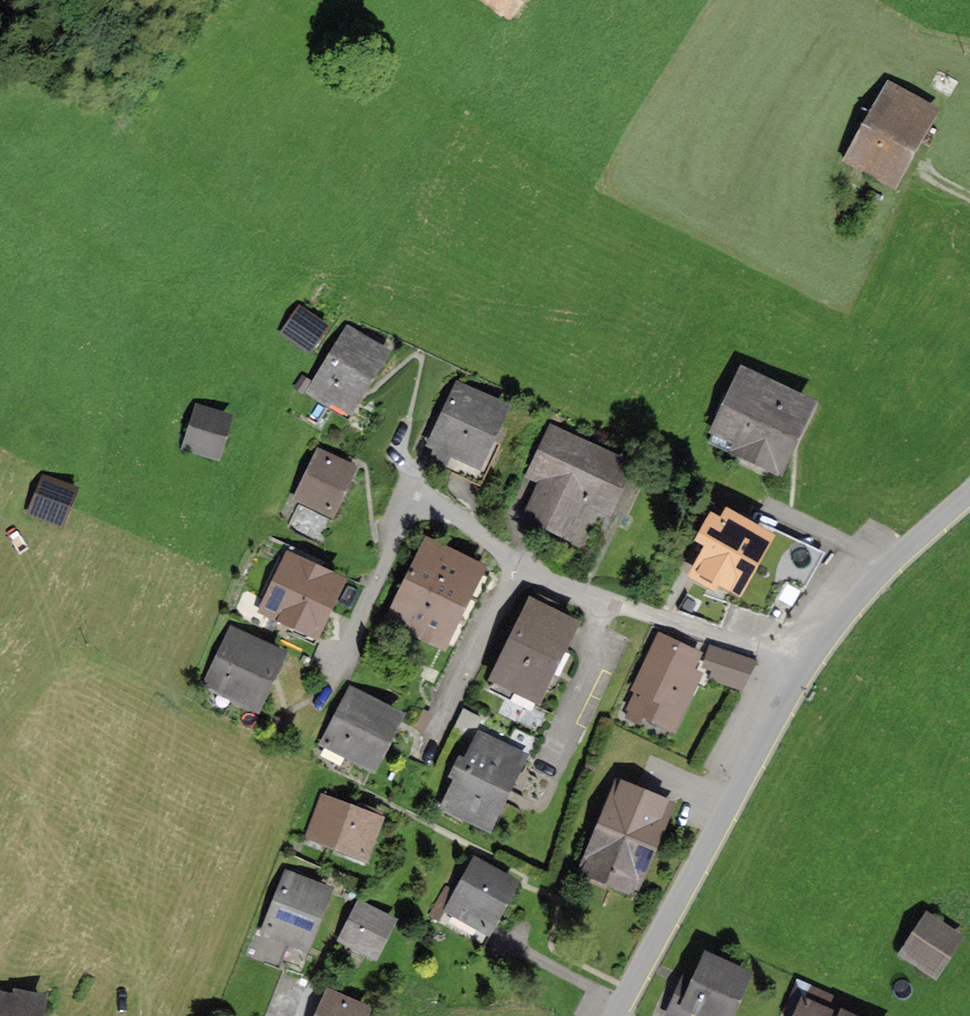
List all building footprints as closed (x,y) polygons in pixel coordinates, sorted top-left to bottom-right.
[(513,16),(525,0),(490,0),(513,16)] [(934,113),(888,88),(846,164),(892,190),(934,113)] [(335,323),(305,302),(280,335),(311,357),(335,323)] [(390,353),(347,329),(310,394),(352,418),(390,353)] [(816,404),(743,369),(708,442),(781,477),(816,404)] [(505,409),(459,387),(431,447),(476,469),(505,409)] [(233,416),(197,407),(185,452),(221,462),(233,416)] [(532,484),(541,488),(527,520),(572,540),(587,508),(608,518),(632,464),(556,430),(532,484)] [(355,470),(317,452),(295,499),(332,517),(355,470)] [(80,486),(46,472),(29,516),(63,530),(80,486)] [(772,537),(729,513),(691,580),(734,604),(772,537)] [(488,569),(428,540),(389,621),(449,651),(488,569)] [(350,582),(288,552),(258,613),(321,643),(350,582)] [(582,624),(531,599),(491,683),(541,707),(582,624)] [(286,655),(231,630),(206,684),(261,709),(286,655)] [(711,662),(660,640),(626,719),(677,741),(711,662)] [(405,718),(350,691),(322,748),(377,775),(405,718)] [(529,758),(477,735),(442,812),(494,836),(529,758)] [(673,807),(618,785),(583,873),(639,895),(673,807)] [(384,820),(320,798),(305,842),(369,864),(384,820)] [(517,890),(472,866),(445,917),(491,941),(517,890)] [(333,893),(286,875),(261,937),(309,956),(333,893)] [(398,924),(361,905),(339,947),(376,966),(398,924)] [(931,921),(906,958),(936,977),(960,940),(931,921)] [(309,956),(261,937),(252,958),(300,978),(309,956)] [(708,959),(685,1014),(690,1015),(733,1015),(749,977),(708,959)] [(0,994),(0,1015),(46,1015),(48,1001),(0,994)] [(328,995),(320,1015),(369,1015),(370,1012),(328,995)] [(801,1001),(796,1015),(843,1015),(835,1013),(801,1001)]
